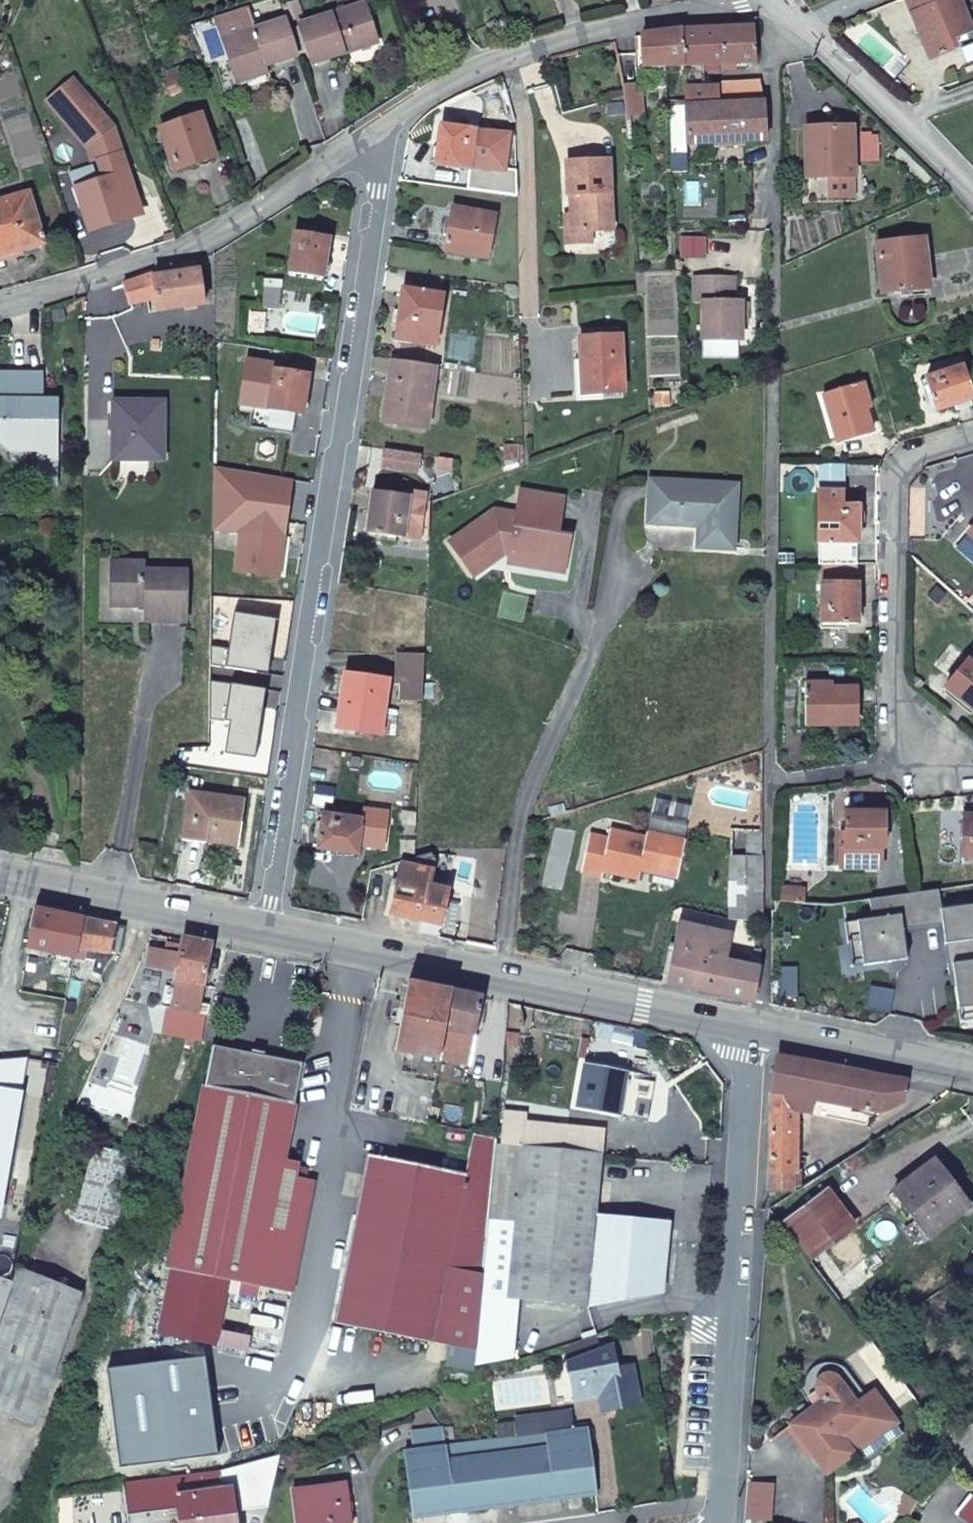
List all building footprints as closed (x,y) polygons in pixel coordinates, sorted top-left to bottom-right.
[(930,61),(953,52),(950,42),(972,32),(961,0),(907,0),(930,61)] [(371,2),(304,25),(313,51),(316,62),(351,51),(348,44),(382,34),(371,2)] [(220,21),(239,75),(272,64),(302,54),(294,28),(291,19),(260,29),(253,10),(220,21)] [(742,27),(723,28),(723,64),(757,62),(756,17),(742,17),(742,27)] [(313,51),(304,25),(294,28),(302,54),(313,51)] [(685,30),(686,65),(723,64),(723,28),(685,30)] [(643,36),(644,67),(668,66),(673,66),(686,65),(685,30),(643,36)] [(384,41),(382,34),(348,44),(351,51),(384,41)] [(200,84),(193,56),(167,66),(177,92),(200,84)] [(272,64),(239,75),(244,90),(276,79),(272,64)] [(704,70),(688,70),(689,87),(704,86),(704,70)] [(761,82),(724,83),(724,103),(764,101),(761,82)] [(67,114),(83,98),(70,85),(50,106),(96,151),(100,147),(67,114)] [(719,103),(718,86),(704,86),(689,87),(687,87),(687,104),(719,103)] [(640,87),(624,90),(628,115),(644,113),(640,87)] [(124,175),(133,203),(142,200),(121,135),(83,98),(67,114),(100,147),(110,179),(124,175)] [(719,103),(687,104),(688,145),(767,142),(764,101),(724,103),(719,103)] [(688,145),(687,104),(669,105),(671,140),(678,140),(685,154),(689,154),(688,145)] [(205,115),(163,130),(170,150),(175,149),(182,169),(219,157),(205,115)] [(446,127),(440,165),(471,168),(476,130),(446,127)] [(806,128),(807,177),(853,176),(852,127),(806,128)] [(672,170),(689,170),(689,154),(685,154),(678,140),(671,140),(672,170)] [(615,231),(611,160),(569,162),(574,215),(576,233),(594,232),(615,231)] [(110,179),(80,189),(95,230),(137,217),(133,203),(124,175),(110,179)] [(17,248),(19,254),(47,246),(32,195),(0,204),(0,253),(17,248)] [(458,208),(449,250),(490,258),(497,216),(458,208)] [(576,233),(574,215),(568,215),(570,244),(595,243),(594,232),(576,233)] [(331,240),(300,235),(294,271),(326,276),(331,240)] [(877,243),(882,293),(929,288),(924,238),(877,243)] [(19,254),(17,248),(0,253),(0,259),(19,254)] [(154,273),(124,285),(132,305),(159,299),(161,312),(208,305),(203,270),(199,271),(198,260),(177,266),(178,274),(155,276),(154,273)] [(695,278),(695,304),(702,304),(702,340),(741,341),(742,303),(734,302),(735,279),(695,278)] [(283,288),(269,288),(268,308),(281,309),(283,288)] [(446,296),(407,290),(399,339),(438,345),(446,296)] [(583,338),(585,393),(624,392),(623,336),(583,338)] [(430,428),(438,366),(397,360),(388,421),(430,428)] [(928,377),(938,410),(971,399),(962,367),(928,377)] [(311,377),(277,371),(271,408),(298,413),(305,414),(311,377)] [(0,372),(0,418),(4,421),(3,443),(11,451),(40,452),(38,478),(58,486),(60,408),(52,408),(45,400),(46,373),(0,372)] [(824,394),(835,435),(850,431),(852,437),(871,431),(863,382),(824,394)] [(167,402),(117,402),(116,462),(167,462),(167,402)] [(271,408),(256,405),(253,426),(295,433),(298,413),(271,408)] [(850,431),(835,435),(837,442),(852,437),(850,431)] [(508,444),(508,459),(520,460),(520,444),(508,444)] [(820,491),(842,490),(842,477),(820,477),(820,491)] [(655,480),(652,523),(703,527),(714,528),(713,547),(736,548),(741,485),(655,480)] [(842,506),(842,490),(820,491),(818,491),(818,542),(820,542),(856,542),(858,542),(859,506),(842,506)] [(371,532),(432,539),(434,504),(434,495),(412,492),(411,498),(377,493),(371,532)] [(560,534),(566,499),(523,492),(519,515),(497,512),(453,544),(477,577),(506,556),(507,551),(513,552),(512,564),(530,567),(531,556),(569,562),(573,536),(560,534)] [(703,527),(702,547),(713,547),(714,528),(703,527)] [(286,537),(244,531),(239,570),(281,575),(286,537)] [(856,542),(820,542),(819,564),(856,564),(856,542)] [(567,573),(569,562),(531,556),(530,567),(567,573)] [(145,571),(145,564),(116,563),(115,605),(149,606),(149,620),(188,621),(189,574),(145,571)] [(821,583),(821,622),(856,622),(857,584),(821,583)] [(426,702),(428,656),(401,654),(400,683),(406,683),(406,701),(426,702)] [(947,688),(972,708),(972,665),(969,662),(947,688)] [(350,675),(342,727),(396,735),(400,712),(388,710),(392,682),(350,675)] [(806,725),(851,724),(851,708),(857,708),(857,688),(806,683),(806,725)] [(422,857),(416,858),(404,862),(393,914),(444,925),(451,891),(433,886),(438,861),(436,853),(442,853),(443,844),(457,844),(459,794),(492,795),(493,792),(493,763),(458,762),(458,786),(423,787),(422,857)] [(187,838),(210,841),(211,836),(242,840),(248,801),(194,792),(187,838)] [(876,864),(877,849),(881,849),(884,849),(885,812),(846,811),(844,863),(876,864)] [(963,841),(969,841),(969,857),(972,857),(972,811),(963,811),(963,841)] [(365,820),(328,815),(323,846),(360,852),(365,820)] [(609,836),(591,831),(582,870),(603,876),(604,869),(640,878),(643,864),(656,867),(655,873),(677,878),(689,825),(651,817),(647,835),(611,827),(609,836)] [(732,830),(733,919),(766,922),(766,831),(732,830)] [(211,836),(210,841),(241,846),(242,840),(211,836)] [(805,889),(783,888),(782,901),(804,903),(805,889)] [(870,899),(873,919),(901,915),(903,930),(943,925),(942,910),(939,890),(870,899)] [(942,910),(943,925),(946,945),(972,941),(972,906),(942,910)] [(118,924),(38,908),(29,946),(97,960),(94,971),(105,974),(118,953),(112,951),(118,924)] [(873,919),(846,923),(848,944),(861,943),(864,966),(907,960),(903,930),(901,915),(873,919)] [(682,922),(677,939),(667,983),(756,1002),(762,968),(729,961),(736,934),(682,922)] [(456,939),(470,942),(473,933),(458,930),(456,939)] [(214,942),(187,937),(185,954),(155,949),(153,964),(182,969),(179,986),(180,986),(177,1007),(196,1010),(198,1001),(203,1002),(214,942)] [(946,945),(950,974),(954,974),(959,1010),(972,1008),(972,941),(946,945)] [(861,943),(848,944),(852,967),(864,966),(861,943)] [(399,1048),(442,1057),(456,991),(412,982),(399,1048)] [(168,984),(165,1005),(177,1007),(180,986),(179,986),(168,984)] [(456,991),(442,1057),(472,1063),(485,997),(456,991)] [(959,1010),(960,1022),(972,1020),(972,1008),(959,1010)] [(187,1042),(197,1046),(200,1037),(190,1033),(187,1042)] [(306,1064),(217,1047),(175,1264),(296,1289),(316,1182),(297,1177),(299,1165),(285,1162),(306,1064)] [(772,1089),(769,1192),(793,1192),(800,1187),(807,1158),(805,1123),(796,1123),(797,1113),(811,1114),(813,1102),(879,1114),(903,1103),(907,1083),(778,1058),(772,1089)] [(629,1072),(588,1065),(580,1107),(621,1114),(629,1072)] [(570,1127),(528,1123),(526,1142),(567,1146),(570,1127)] [(339,1322),(479,1351),(485,1293),(499,1144),(500,1139),(476,1133),(469,1173),(372,1154),(358,1221),(353,1220),(350,1235),(356,1236),(339,1322)] [(602,1154),(525,1146),(499,1144),(485,1293),(588,1303),(665,1289),(671,1220),(596,1213),(602,1154)] [(97,1146),(79,1219),(118,1227),(137,1156),(97,1146)] [(934,1163),(913,1179),(917,1185),(900,1198),(929,1237),(968,1208),(934,1163)] [(917,1185),(913,1179),(895,1192),(900,1198),(917,1185)] [(829,1188),(780,1225),(810,1264),(859,1227),(829,1188)] [(859,1227),(810,1264),(839,1302),(888,1265),(859,1227)] [(16,1280),(0,1275),(0,1410),(0,1409),(38,1422),(83,1294),(84,1291),(21,1267),(16,1280)] [(570,1360),(575,1387),(600,1382),(601,1392),(604,1409),(643,1403),(635,1365),(622,1367),(614,1344),(570,1360)] [(856,1405),(838,1378),(833,1376),(827,1376),(819,1383),(824,1401),(791,1425),(825,1473),(852,1455),(848,1448),(891,1418),(873,1393),(856,1405)] [(600,1382),(575,1387),(577,1396),(601,1392),(600,1382)] [(521,1417),(523,1437),(574,1430),(572,1411),(521,1417)] [(891,1418),(848,1448),(852,1455),(895,1424),(891,1418)] [(574,1430),(523,1437),(500,1440),(508,1504),(599,1493),(591,1428),(574,1430)] [(508,1504),(500,1440),(409,1452),(417,1515),(508,1504)] [(218,1473),(126,1483),(132,1522),(238,1522),(234,1489),(220,1490),(218,1473)] [(748,1481),(745,1519),(767,1520),(769,1482),(748,1481)] [(298,1490),(302,1522),(352,1522),(347,1484),(298,1490)] [(904,1496),(899,1505),(903,1507),(911,1512),(916,1503),(904,1496)] [(960,1517),(969,1522),(972,1522),(972,1502),(960,1517)] [(903,1507),(898,1516),(906,1521),(911,1512),(903,1507)]
